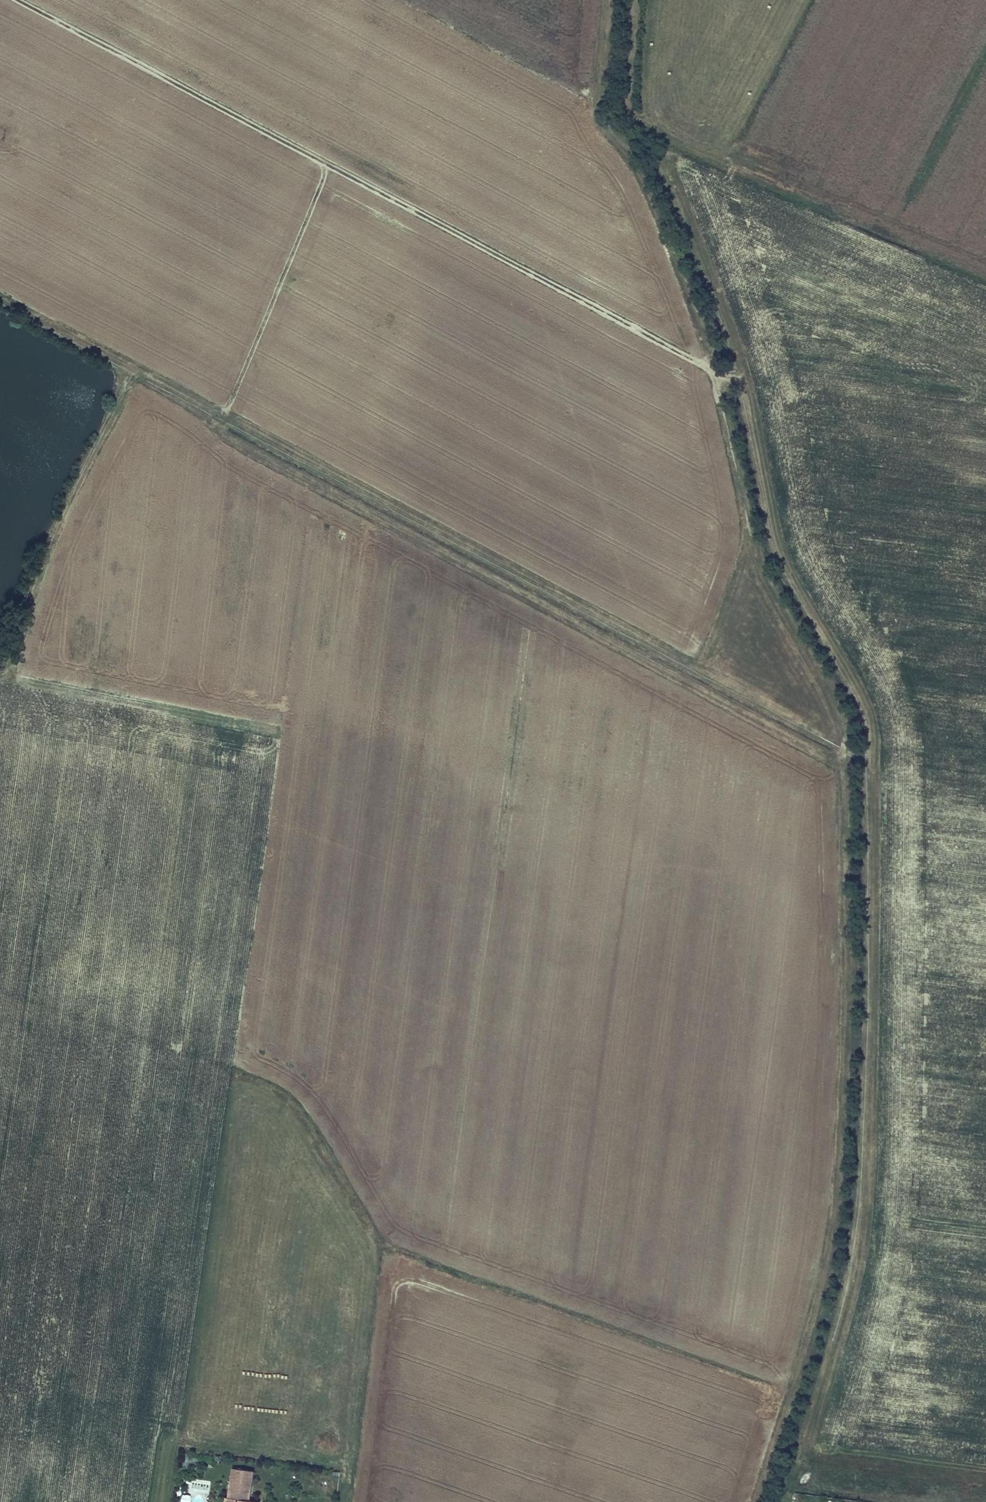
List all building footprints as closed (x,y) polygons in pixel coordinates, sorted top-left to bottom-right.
[(251,1501),(248,1501),(253,1472),(233,1469),(229,1498),(226,1498),(226,1501),(251,1501)]
